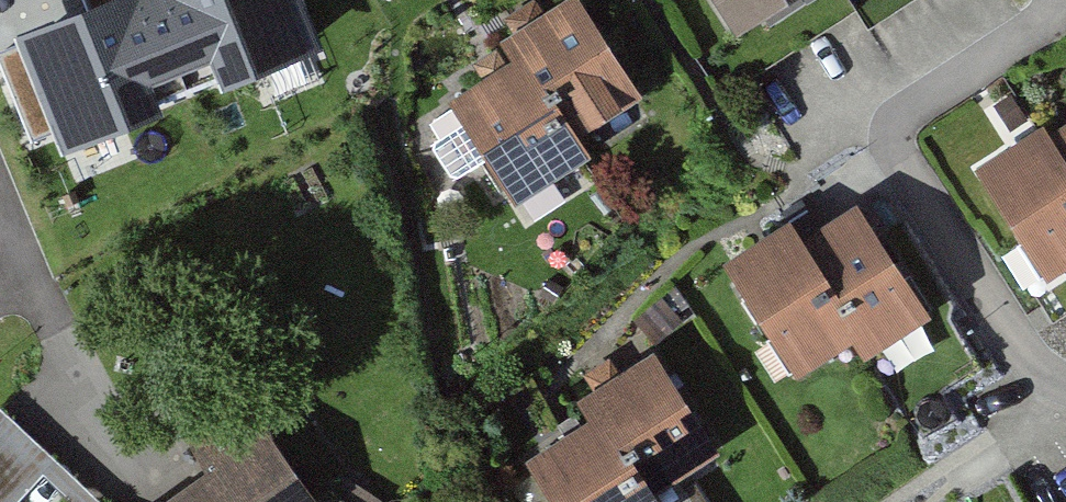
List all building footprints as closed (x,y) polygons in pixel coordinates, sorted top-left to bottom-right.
[(16,44),(64,163),(324,60),(300,0),(126,0),(89,15),(16,44)] [(89,15),(126,0),(83,0),(89,15)] [(472,99),(536,203),(610,159),(598,140),(658,104),(594,0),(585,0),(513,44),(526,66),(472,99)] [(807,0),(705,0),(733,45),(807,0)] [(427,129),(459,183),(493,163),(461,109),(427,129)] [(1065,271),(1065,179),(1047,149),(1038,136),(974,177),(1044,285),(1065,271)] [(1047,149),(1065,179),(1065,137),(1047,149)] [(814,220),(742,262),(808,373),(872,336),(886,358),(947,322),(875,201),(822,232),(814,220)] [(670,352),(592,402),(602,419),(543,457),(572,501),(687,501),(681,492),(737,456),(670,352)] [(259,384),(197,429),(225,467),(177,501),(345,501),(259,384)] [(16,404),(0,419),(0,501),(50,501),(82,471),(16,404)]
